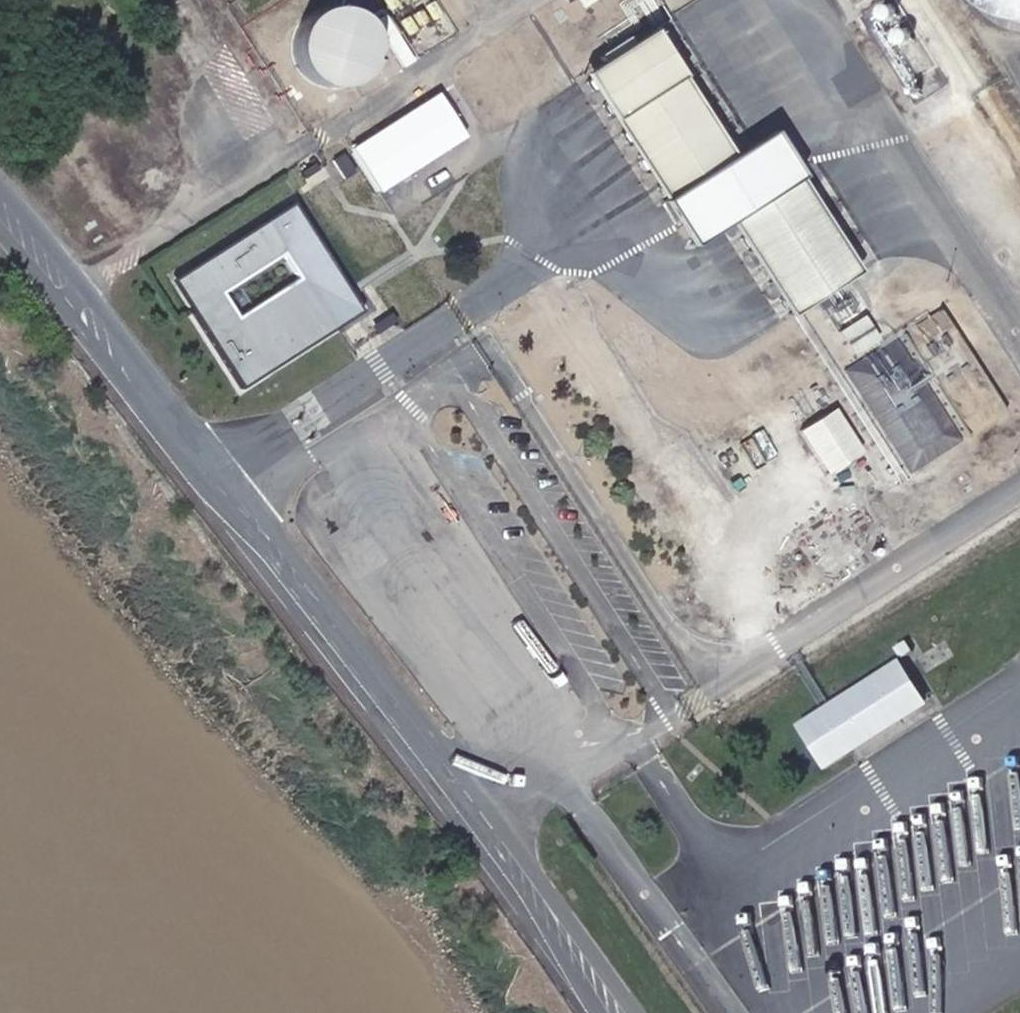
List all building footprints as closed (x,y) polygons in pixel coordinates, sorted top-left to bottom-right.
[(281,42),(331,93),(377,48),(330,0),(324,0),(281,42)] [(975,9),(1004,23),(1019,23),(1019,0),(968,0),(975,9)] [(649,202),(735,148),(652,22),(568,78),(649,202)] [(440,92),(352,149),(380,192),(394,183),(469,136),(440,92)] [(795,175),(730,219),(792,313),(858,268),(795,175)] [(286,204),(165,282),(238,394),(359,315),(286,204)] [(864,317),(840,332),(855,354),(878,339),(864,317)] [(845,364),(878,421),(867,428),(882,453),(895,445),(910,470),(965,439),(902,331),(845,364)] [(836,446),(803,396),(787,407),(820,457),(836,446)] [(896,659),(792,728),(824,775),(928,707),(896,659)]
